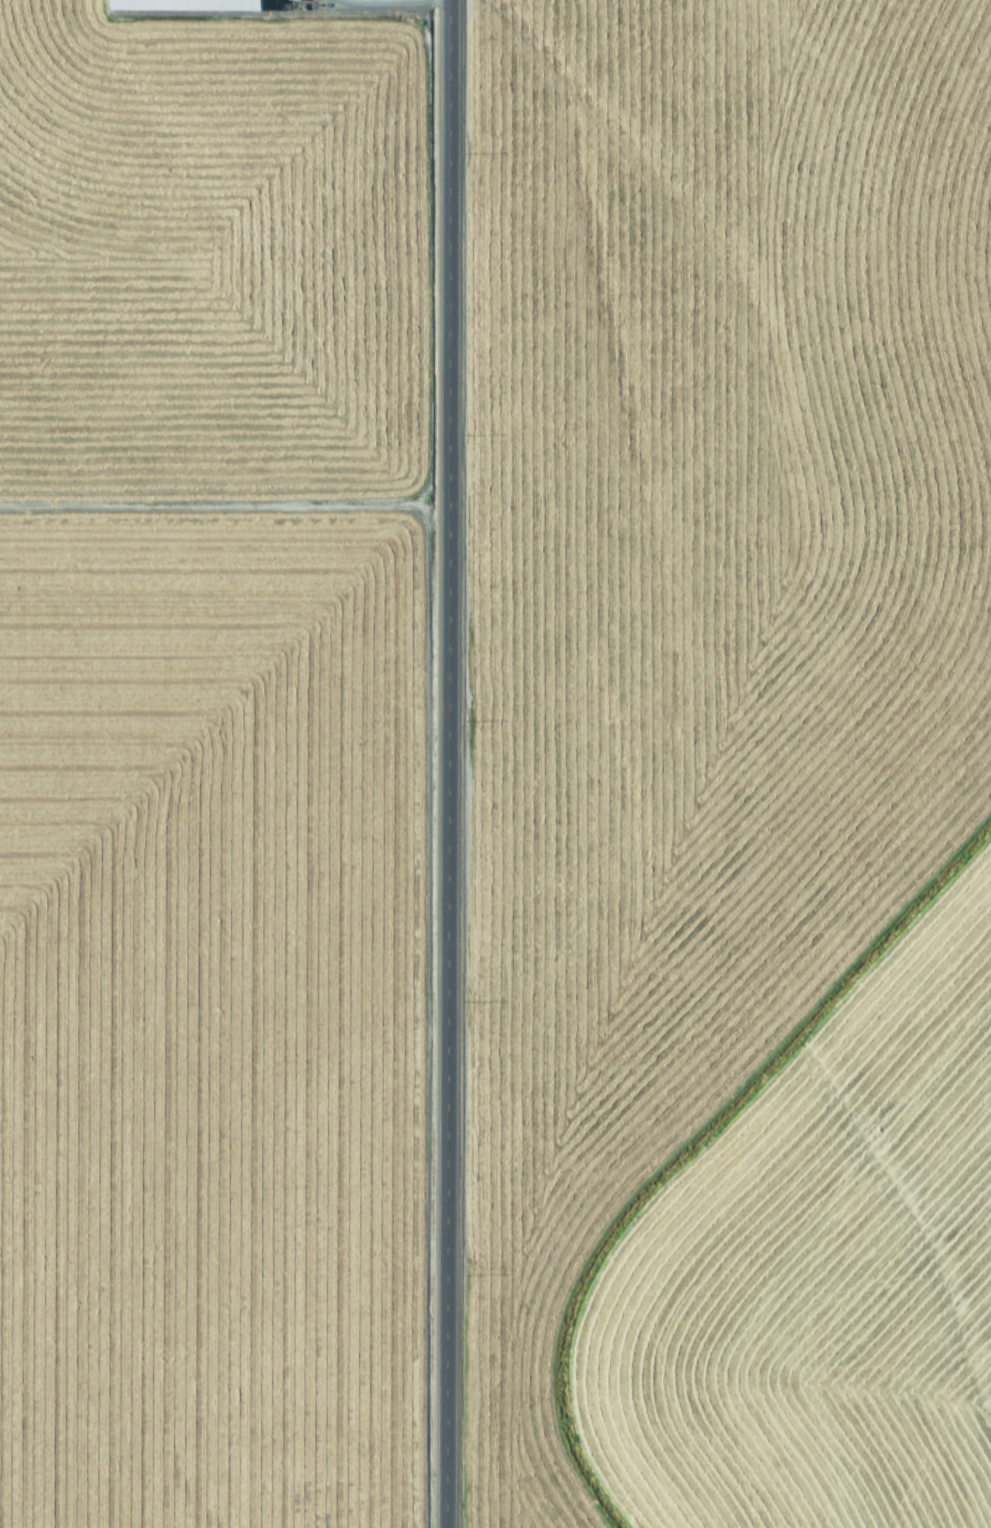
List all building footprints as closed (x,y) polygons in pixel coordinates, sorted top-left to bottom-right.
[(106,9),(106,0),(256,0),(256,10),(106,9)]
